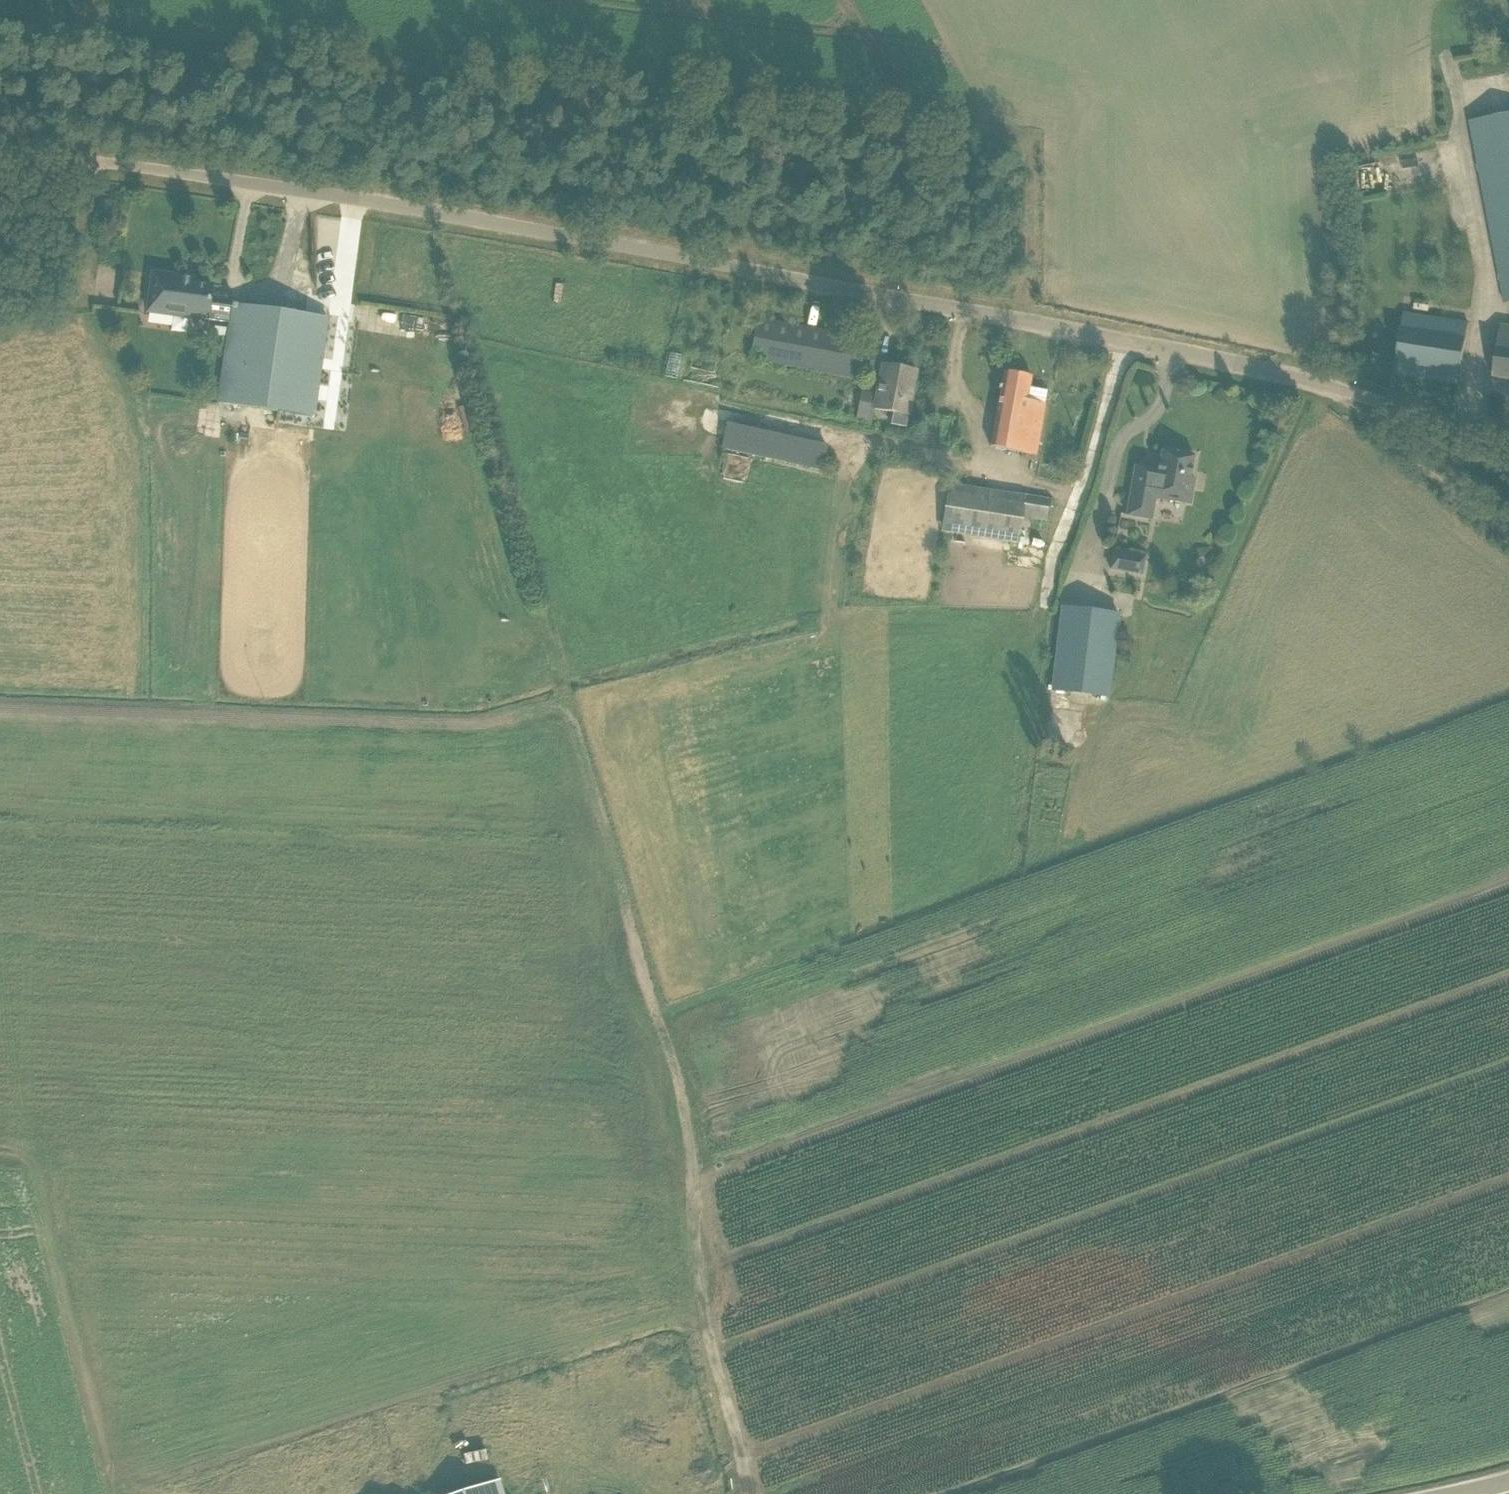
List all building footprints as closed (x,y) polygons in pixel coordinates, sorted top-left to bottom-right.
[(89,0),(65,0),(74,11),(89,0)] [(1468,121),(1499,285),(1504,284),(1508,304),(1508,113),(1468,121)] [(117,300),(122,272),(89,266),(84,294),(117,300)] [(192,279),(180,277),(153,273),(147,311),(189,317),(189,312),(206,314),(205,319),(230,322),(219,403),(313,417),(328,318),(232,304),(232,306),(209,303),(212,286),(192,284),(192,279)] [(1459,383),(1468,323),(1404,313),(1394,374),(1459,383)] [(758,318),(750,360),(793,367),(863,380),(871,339),(758,318)] [(1505,327),(1498,378),(1508,380),(1508,327),(1505,327)] [(917,371),(890,366),(882,364),(877,392),(874,409),(893,412),(890,424),(906,427),(917,371)] [(1029,387),(1031,377),(1004,372),(1001,386),(998,386),(998,389),(1000,389),(990,446),(1036,455),(1047,391),(1029,387)] [(827,442),(726,421),(720,448),(821,469),(827,442)] [(1190,477),(1194,455),(1162,450),(1160,464),(1154,463),(1153,467),(1135,464),(1127,515),(1151,519),(1155,497),(1190,504),(1195,478),(1190,477)] [(1046,520),(1050,499),(949,483),(941,530),(1019,543),(1024,517),(1046,520)] [(1141,575),(1145,556),(1113,551),(1110,569),(1141,575)] [(1109,696),(1118,614),(1062,607),(1052,690),(1109,696)] [(499,1480),(453,1493),(503,1493),(499,1480)]
